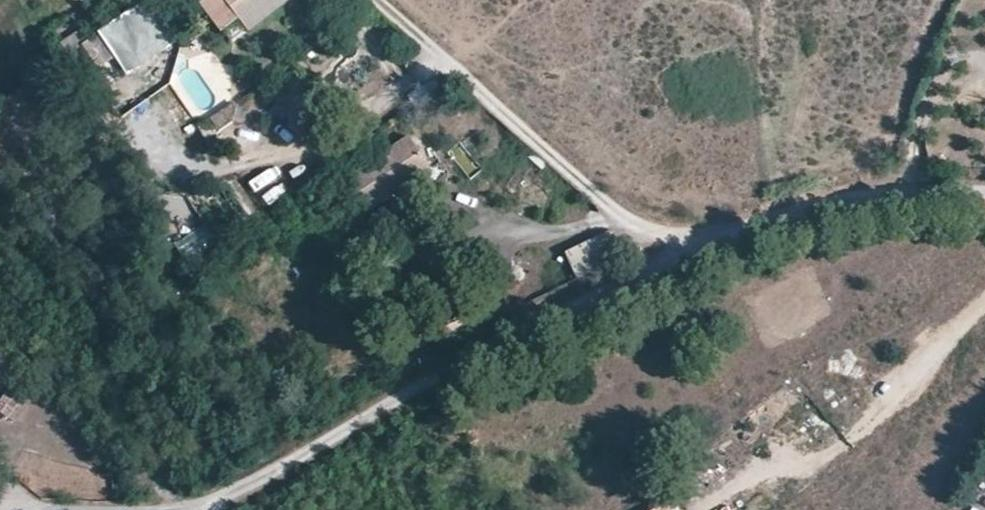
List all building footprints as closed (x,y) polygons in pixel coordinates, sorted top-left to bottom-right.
[(125,12),(117,0),(95,0),(85,7),(93,19),(103,12),(110,22),(125,12)] [(246,34),(228,14),(216,0),(204,0),(196,7),(231,48),(246,34)] [(228,14),(244,0),(216,0),(228,14)] [(246,34),(286,0),(244,0),(228,14),(246,34)] [(135,14),(102,35),(121,66),(154,44),(135,14)] [(128,45),(109,52),(103,35),(83,43),(95,72),(133,56),(128,45)] [(193,148),(218,134),(209,119),(184,133),(193,148)] [(358,170),(347,177),(368,211),(432,170),(411,136),(358,170)] [(446,153),(469,181),(483,170),(461,141),(446,153)] [(341,169),(347,177),(358,170),(353,161),(341,169)] [(269,205),(285,186),(276,178),(260,196),(269,205)] [(571,284),(624,261),(612,235),(611,235),(559,258),(571,284)] [(7,421),(20,406),(6,395),(0,404),(0,415),(7,421)]
